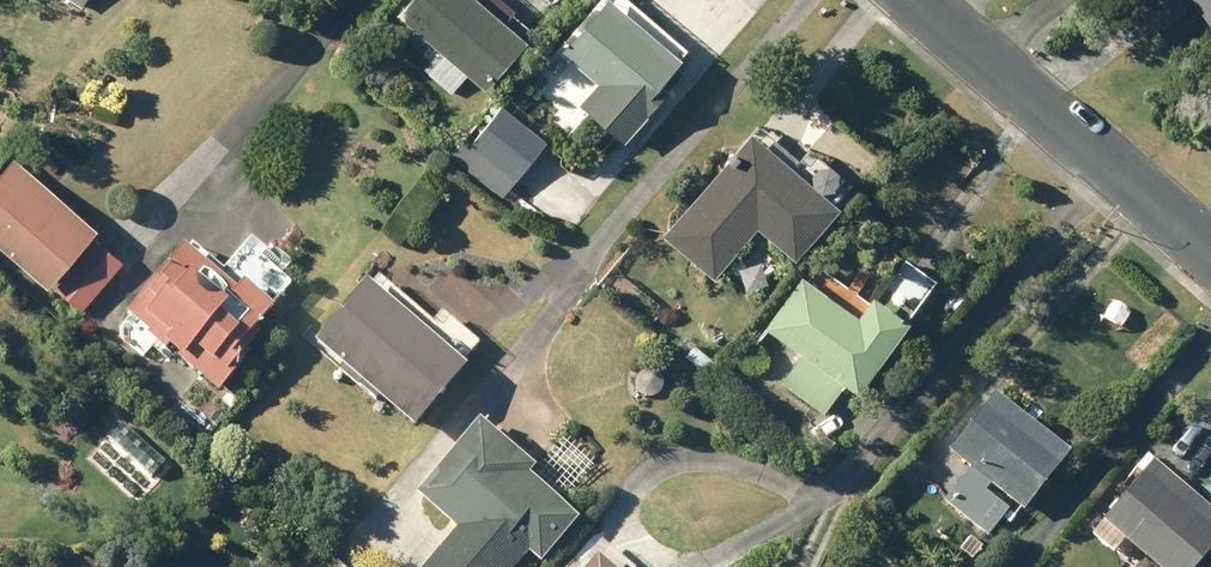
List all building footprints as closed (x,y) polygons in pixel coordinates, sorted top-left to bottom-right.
[(474,92),(525,33),(487,0),(391,0),(386,6),(392,11),(387,16),(474,92)] [(571,108),(615,145),(675,74),(666,66),(678,51),(619,0),(598,0),(554,52),(592,83),(571,108)] [(1142,40),(1181,13),(1173,2),(1176,0),(1114,0),(1142,40)] [(1210,38),(1210,0),(1184,0),(1210,38)] [(465,146),(509,181),(539,144),(496,108),(465,146)] [(740,136),(655,236),(707,281),(749,231),(785,262),(829,210),(826,207),(842,188),(800,152),(779,154),(752,131),(745,140),(740,136)] [(36,288),(85,231),(5,161),(0,168),(0,257),(36,288)] [(230,355),(249,334),(242,328),(285,279),(241,241),(213,273),(181,244),(119,316),(208,393),(237,360),(230,355)] [(89,242),(49,287),(76,310),(115,265),(89,242)] [(796,357),(777,384),(819,413),(837,386),(848,394),(927,283),(898,262),(868,303),(862,298),(848,319),(793,280),(758,330),(796,357)] [(303,346),(402,430),(473,347),(434,313),(424,325),(374,283),(363,296),(354,287),(303,346)] [(965,472),(942,500),(983,533),(1005,504),(1016,513),(1061,456),(987,397),(942,454),(965,472)] [(417,566),(511,566),(523,553),(533,562),(568,523),(517,477),(520,473),(468,427),(408,495),(449,531),(417,566)] [(1095,522),(1097,523),(1087,536),(1108,554),(1118,541),(1148,566),(1188,566),(1210,540),(1210,525),(1143,466),(1095,522)]
